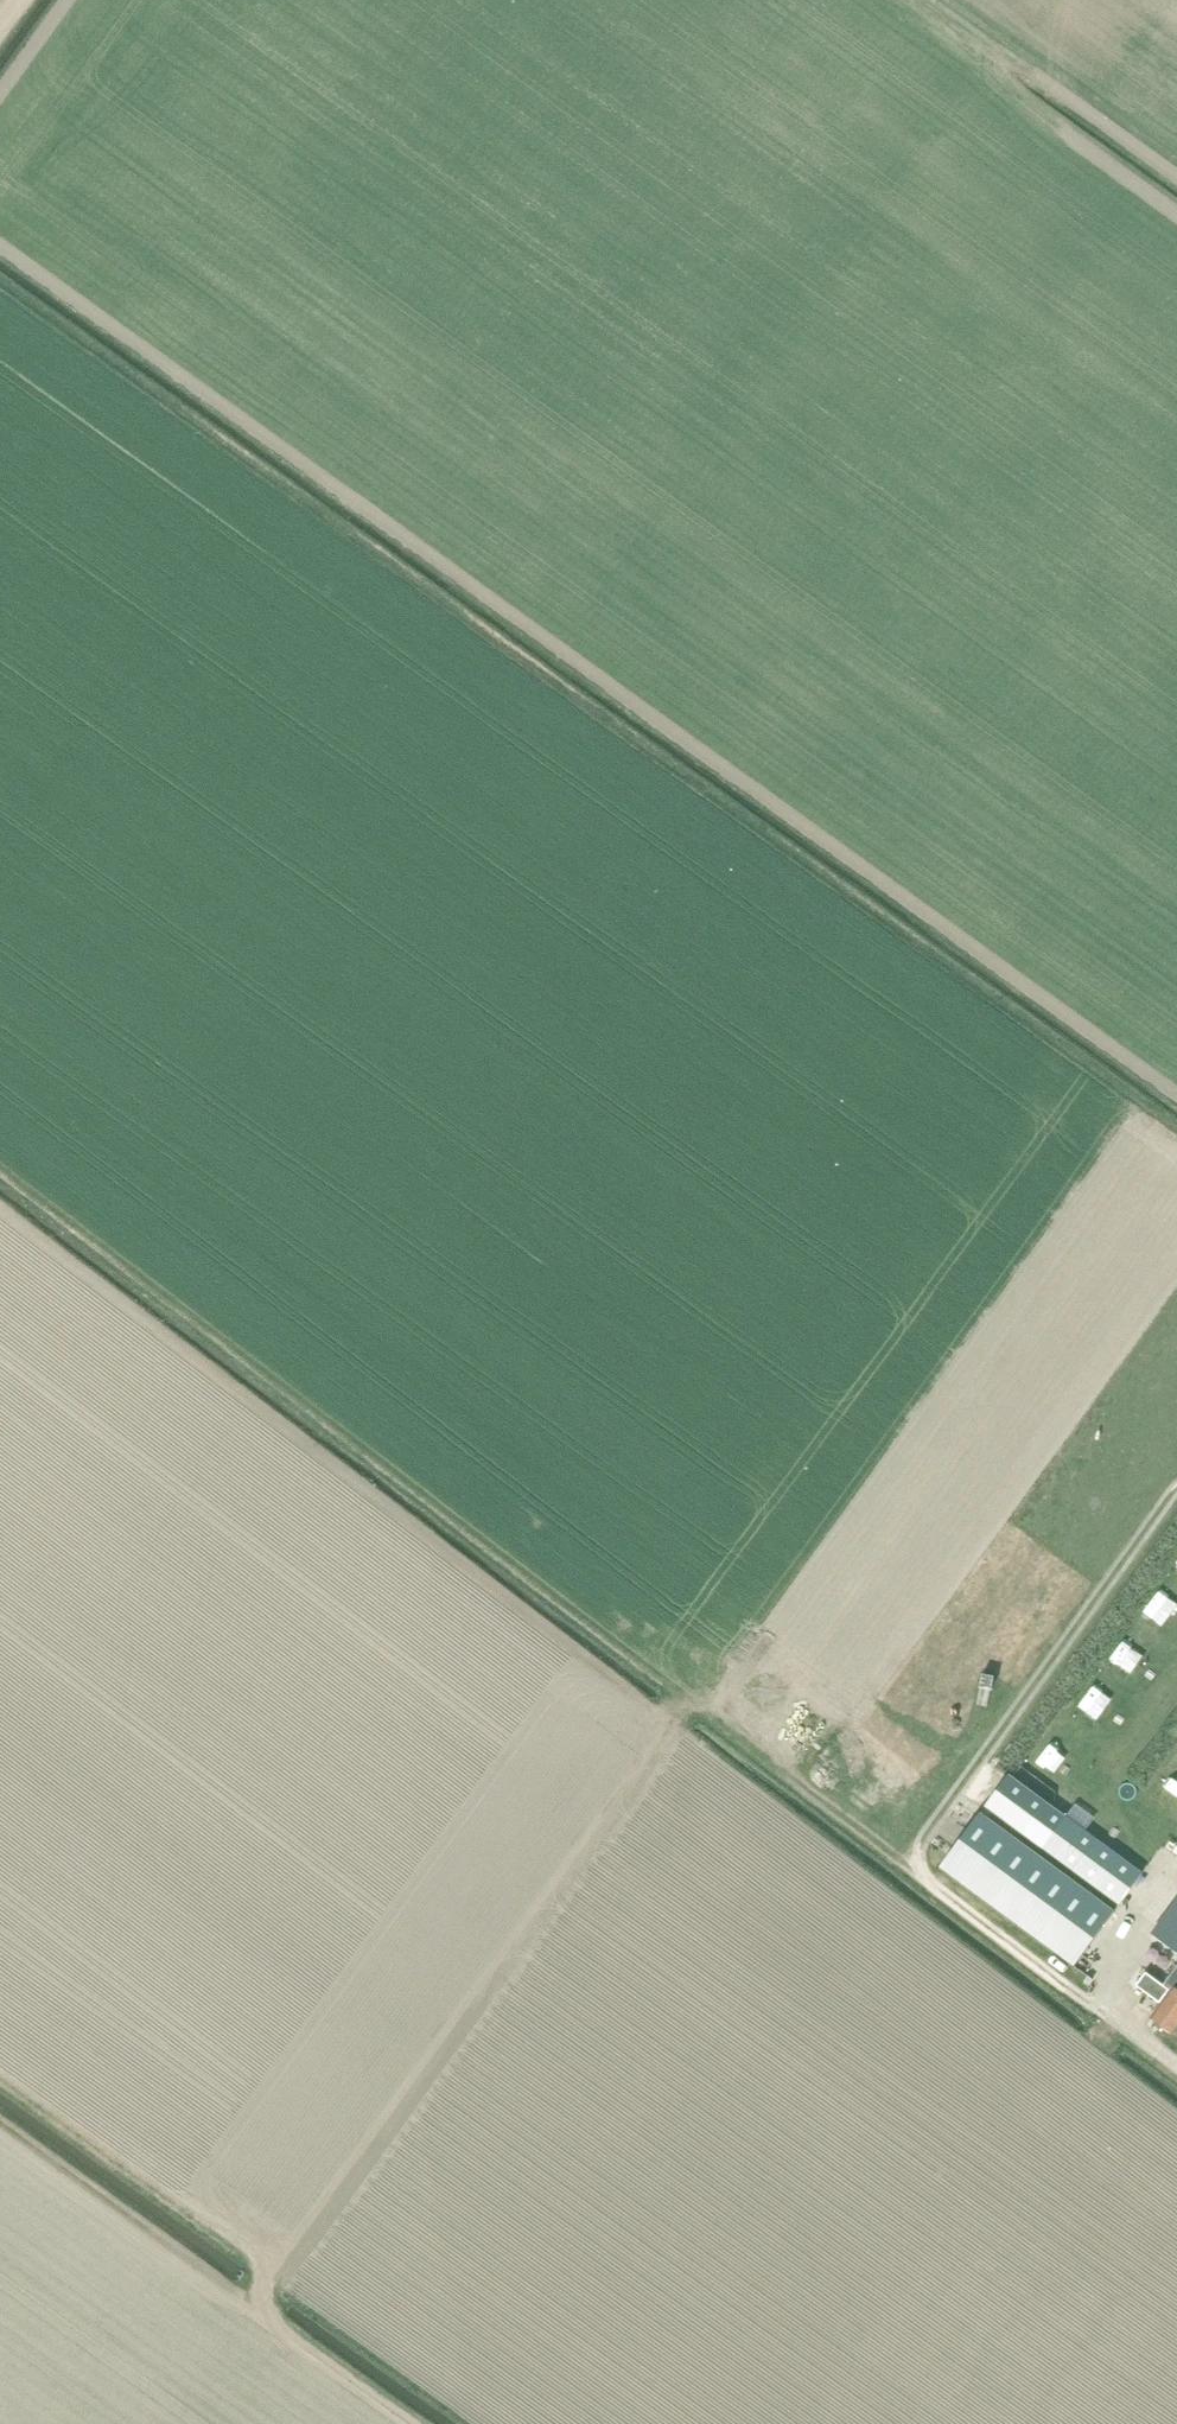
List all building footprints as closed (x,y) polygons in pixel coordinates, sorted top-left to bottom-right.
[(1016,1541),(904,1695),(981,1751),(1093,1597),(1016,1541)] [(980,1814),(941,1868),(1075,1967),(1115,1913),(980,1814)] [(1065,1819),(1043,1849),(1120,1905),(1142,1874),(1065,1819)] [(1163,1944),(1176,1955),(1176,1925),(1163,1944)] [(1164,1986),(1172,1992),(1151,2022),(1173,2038),(1176,2033),(1176,1969),(1164,1986)]
